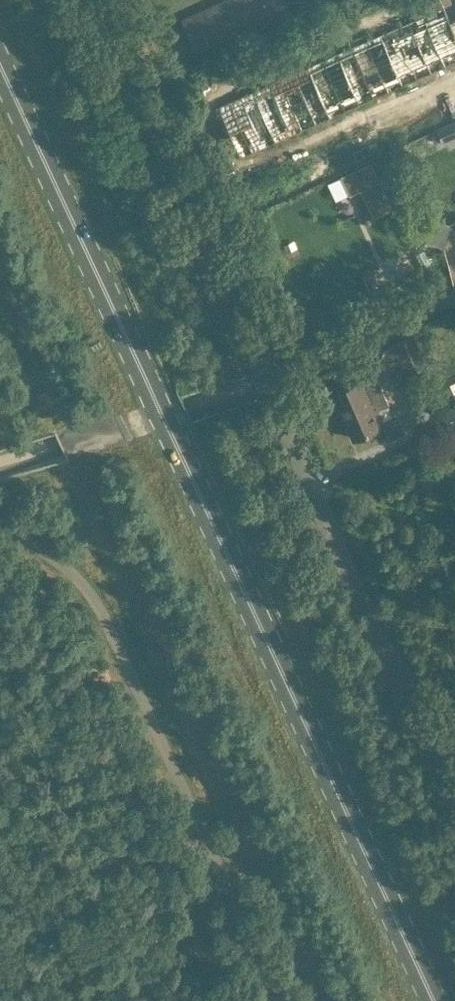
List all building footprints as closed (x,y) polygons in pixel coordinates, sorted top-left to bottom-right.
[(308,0),(227,0),(183,20),(196,50),(308,0)] [(454,62),(454,18),(450,20),(441,0),(432,0),(411,9),(415,19),(218,105),(241,156),(454,62)] [(454,137),(454,119),(435,128),(442,143),(454,137)] [(361,188),(374,216),(392,207),(371,162),(342,175),(350,193),(361,188)] [(396,262),(385,267),(394,285),(405,280),(396,262)] [(429,363),(416,335),(381,351),(399,388),(426,375),(421,366),(429,363)] [(385,425),(378,409),(390,404),(377,374),(335,392),(356,438),(385,425)]
